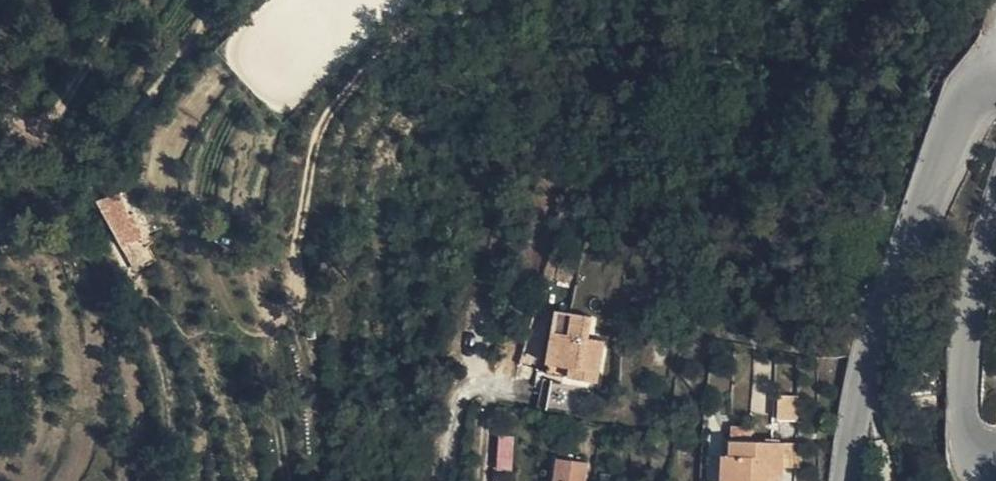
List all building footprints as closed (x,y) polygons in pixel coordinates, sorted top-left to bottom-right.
[(144,224),(127,188),(109,197),(126,233),(144,224)] [(543,372),(597,367),(599,347),(582,344),(585,322),(551,316),(543,372)] [(595,390),(597,367),(543,372),(541,383),(595,390)] [(782,427),(802,428),(801,399),(783,399),(782,427)] [(495,469),(511,471),(514,436),(498,435),(495,469)] [(728,480),(788,480),(788,475),(788,452),(751,451),(750,442),(734,442),(734,451),(728,451),(728,480)] [(801,452),(788,452),(788,475),(801,475),(801,452)] [(585,473),(552,468),(550,480),(584,480),(585,473)]
